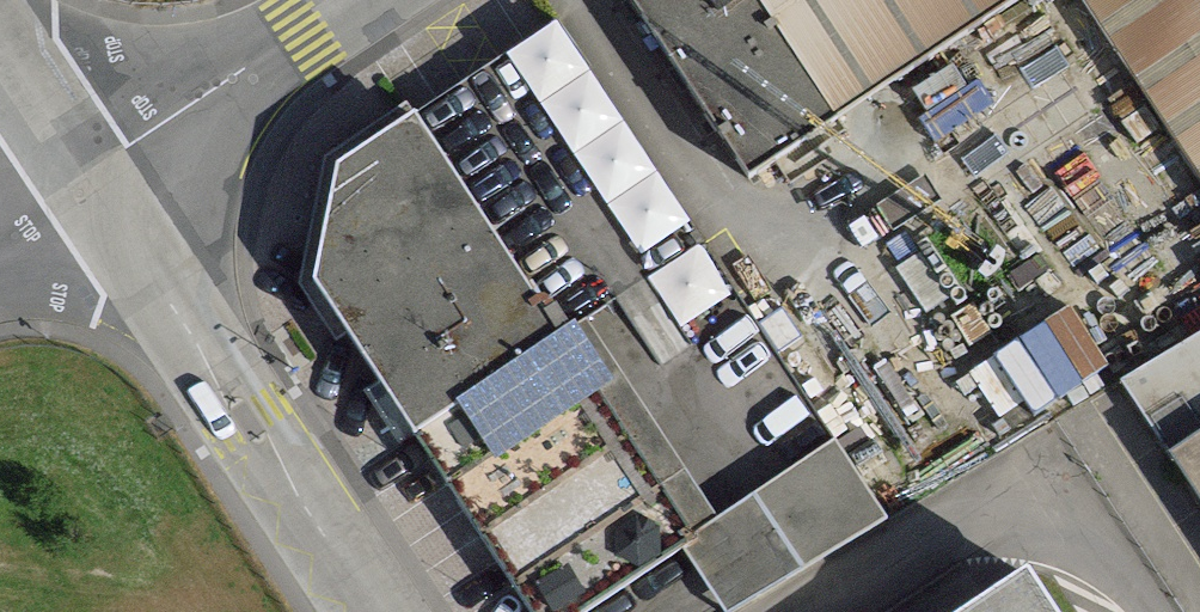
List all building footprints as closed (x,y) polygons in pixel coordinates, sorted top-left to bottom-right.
[(766,187),(1048,0),(641,0),(766,187)] [(1199,168),(1199,0),(1088,0),(1199,168)] [(553,14),(500,47),(630,254),(682,221),(553,14)] [(348,176),(326,291),(430,446),(575,348),(426,124),(348,176)] [(643,277),(679,324),(729,286),(694,239),(643,277)] [(430,446),(542,611),(603,611),(694,551),(706,543),(575,348),(430,446)] [(1134,390),(1199,492),(1199,349),(1134,390)] [(845,453),(706,543),(694,551),(732,611),(750,611),(890,521),(845,453)] [(1028,560),(951,611),(1062,611),(1028,560)]
